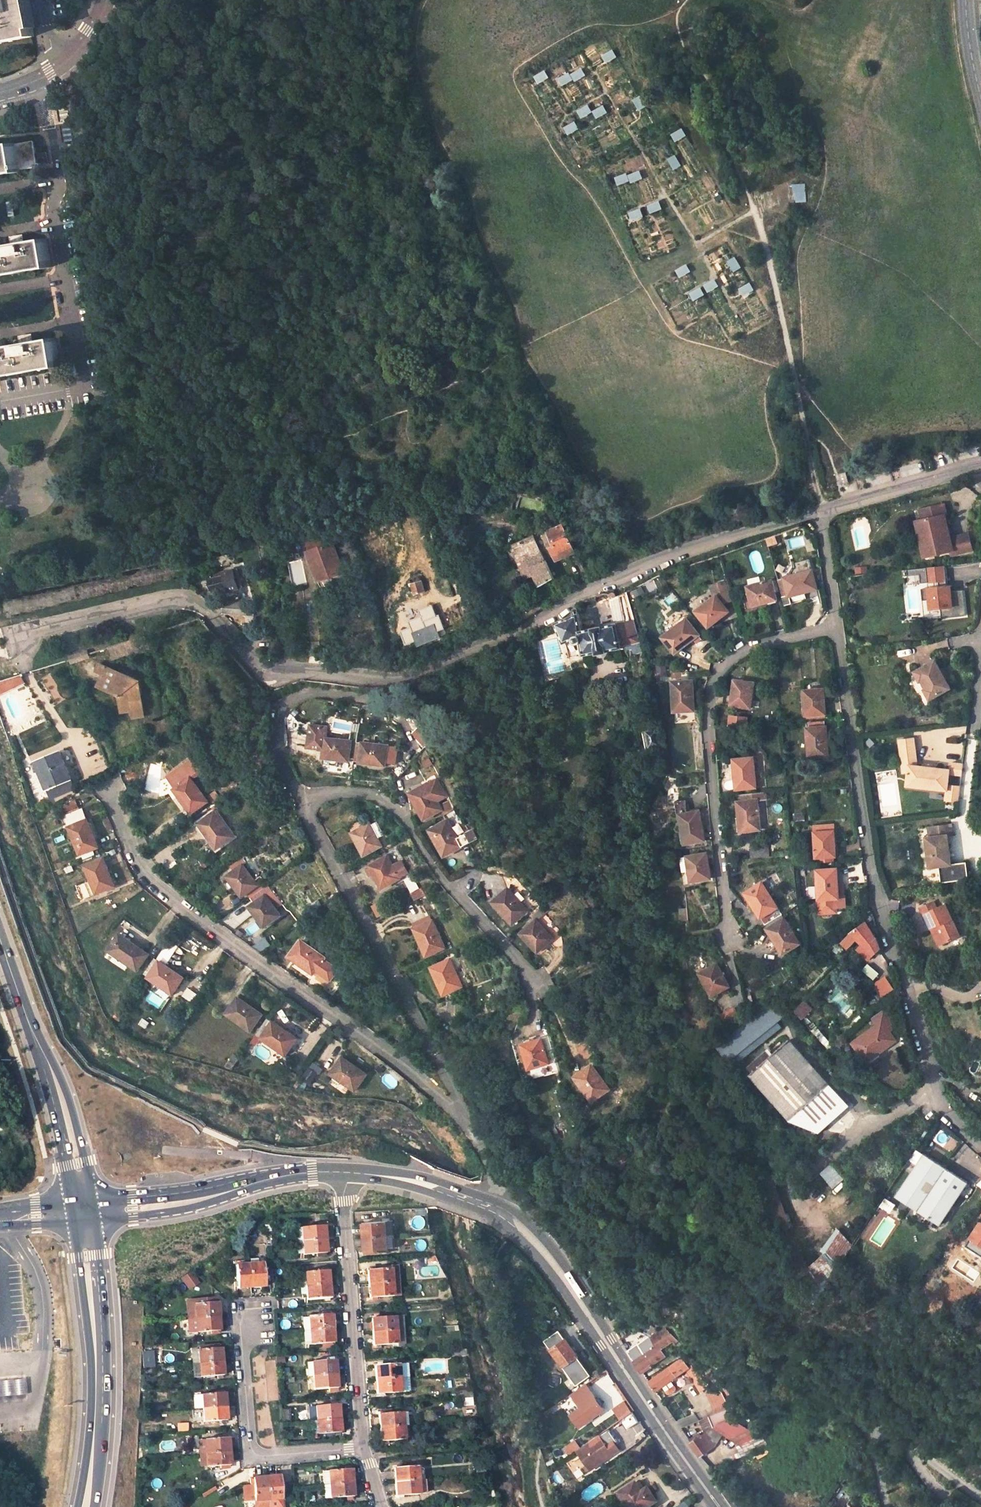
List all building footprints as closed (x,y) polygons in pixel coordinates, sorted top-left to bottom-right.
[(30,38),(29,33),(24,5),(23,0),(0,0),(0,44),(30,38)] [(580,67),(558,79),(561,86),(584,74),(580,67)] [(18,170),(39,167),(35,141),(15,144),(15,143),(0,145),(0,175),(19,172),(18,170)] [(67,157),(69,168),(79,166),(76,149),(66,151),(67,157)] [(805,201),(805,184),(792,184),(792,201),(805,201)] [(54,273),(49,246),(22,251),(0,254),(0,282),(54,273)] [(0,349),(0,353),(4,377),(60,368),(55,340),(29,345),(0,349)] [(946,508),(922,513),(925,524),(921,525),(927,551),(936,549),(938,559),(953,556),(954,559),(975,554),(971,538),(951,543),(949,535),(950,533),(951,531),(950,529),(951,527),(946,508)] [(577,550),(567,524),(551,531),(561,557),(577,550)] [(514,547),(519,560),(527,556),(541,587),(556,580),(537,537),(514,547)] [(325,546),(323,538),(306,544),(308,552),(325,546)] [(273,551),(271,542),(254,545),(256,555),(273,551)] [(325,546),(308,552),(306,553),(315,582),(341,573),(331,544),(325,546)] [(938,559),(936,549),(927,551),(929,561),(938,559)] [(223,571),(224,575),(211,578),(214,590),(228,586),(228,589),(238,586),(233,568),(223,571)] [(944,613),(946,623),(969,620),(966,595),(954,596),(953,590),(952,591),(950,591),(948,572),(948,571),(910,575),(910,581),(923,580),(923,588),(941,586),(942,592),(925,594),(926,605),(933,604),(934,614),(944,613)] [(812,572),(784,579),(777,581),(779,589),(781,597),(789,595),(789,596),(817,590),(812,572)] [(414,583),(417,592),(426,589),(424,580),(414,583)] [(752,605),(775,599),(773,590),(779,589),(777,581),(771,583),(771,581),(748,587),(752,605)] [(714,598),(696,612),(708,627),(728,612),(721,603),(733,600),(727,583),(711,588),(714,598)] [(623,593),(615,597),(610,599),(617,621),(582,630),(577,615),(558,623),(565,643),(583,635),(589,652),(639,639),(623,593)] [(243,607),(226,603),(224,613),(241,616),(243,607)] [(415,622),(416,626),(406,630),(411,643),(421,640),(423,644),(444,636),(442,631),(447,629),(442,615),(428,620),(427,618),(415,622)] [(674,653),(696,636),(684,621),(662,638),(674,653)] [(150,648),(145,635),(132,640),(137,653),(150,648)] [(130,640),(109,647),(113,659),(128,654),(129,657),(135,655),(130,640)] [(135,710),(136,716),(146,714),(140,680),(101,663),(98,671),(104,674),(100,686),(119,694),(121,694),(122,695),(123,697),(122,698),(125,711),(135,710)] [(953,692),(948,682),(943,674),(938,664),(917,675),(923,685),(924,684),(929,693),(927,694),(933,703),(953,692)] [(0,681),(0,695),(26,683),(22,674),(0,681)] [(734,680),(731,706),(750,708),(753,683),(734,680)] [(693,711),(693,682),(672,683),(673,712),(693,711)] [(824,718),(822,691),(803,692),(804,716),(806,716),(806,720),(824,718)] [(806,729),(809,758),(828,756),(825,727),(824,727),(823,721),(807,723),(807,729),(806,729)] [(349,742),(326,739),(327,727),(311,725),(308,748),(324,749),(324,750),(323,758),(339,760),(354,762),(357,747),(349,746),(349,742)] [(422,727),(413,735),(426,748),(435,740),(429,733),(422,727)] [(648,732),(650,749),(661,747),(659,730),(648,732)] [(362,743),(359,762),(384,766),(385,763),(387,746),(362,743)] [(966,765),(965,765),(951,763),(951,769),(917,765),(915,743),(899,745),(903,772),(909,771),(907,784),(948,789),(946,801),(961,803),(966,765)] [(387,746),(385,763),(394,765),(397,748),(387,746)] [(73,778),(62,750),(39,760),(49,787),(73,778)] [(174,788),(190,777),(200,769),(192,758),(166,777),(174,788)] [(322,765),(338,767),(339,760),(323,758),(322,765)] [(752,759),(732,761),(734,780),(727,781),(724,782),(723,786),(724,789),(727,791),(754,788),(752,759)] [(173,790),(191,814),(208,801),(190,777),(174,788),(173,790)] [(428,786),(411,795),(425,820),(441,811),(444,816),(452,812),(454,811),(450,804),(440,809),(437,804),(446,799),(437,782),(428,787),(428,786)] [(766,801),(765,793),(739,796),(739,803),(737,803),(739,818),(740,832),(759,830),(757,801),(766,801)] [(233,836),(215,811),(198,824),(216,849),(233,836)] [(452,812),(444,816),(447,822),(431,831),(444,856),(469,843),(452,812)] [(681,816),(686,844),(704,841),(699,813),(681,816)] [(398,846),(396,844),(394,845),(380,817),(352,832),(364,854),(380,845),(385,853),(398,846)] [(98,847),(86,820),(69,828),(81,855),(98,847)] [(936,837),(949,835),(954,834),(953,824),(934,827),(936,837)] [(813,826),(816,864),(832,863),(832,857),(835,857),(833,825),(813,826)] [(928,839),(936,837),(934,827),(927,829),(928,839)] [(954,864),(949,835),(928,839),(932,868),(941,867),(944,883),(971,879),(968,862),(954,864)] [(364,869),(368,876),(373,873),(381,887),(403,876),(415,901),(426,895),(420,885),(419,885),(398,846),(385,853),(386,856),(370,865),(370,866),(364,869)] [(751,858),(766,857),(766,849),(750,850),(751,858)] [(706,855),(688,858),(680,860),(683,875),(690,873),(692,882),(710,879),(706,855)] [(115,885),(103,859),(86,867),(98,893),(115,885)] [(228,876),(243,897),(248,893),(251,899),(268,887),(269,886),(261,876),(254,881),(243,865),(245,863),(242,859),(231,867),(234,871),(228,876)] [(838,899),(836,869),(817,870),(819,914),(836,913),(835,899),(838,899)] [(540,910),(515,882),(507,889),(507,888),(492,901),(512,924),(526,911),(532,917),(540,910)] [(782,915),(762,883),(745,894),(765,926),(782,915)] [(250,906),(264,927),(280,915),(267,897),(273,893),(268,887),(251,899),(254,903),(250,906)] [(923,911),(936,907),(933,899),(921,903),(923,911)] [(955,936),(946,904),(936,907),(923,911),(927,925),(931,924),(936,941),(955,936)] [(540,910),(532,917),(534,920),(521,933),(537,952),(560,931),(540,910)] [(800,945),(784,920),(768,930),(783,955),(800,945)] [(444,947),(433,922),(416,929),(427,955),(444,947)] [(879,938),(867,922),(852,934),(841,942),(847,948),(857,939),(862,944),(874,955),(883,949),(882,944),(879,938)] [(936,941),(931,924),(927,925),(932,943),(936,941)] [(110,949),(138,969),(149,954),(121,933),(110,949)] [(324,958),(300,941),(288,957),(313,974),(316,970),(330,980),(337,970),(323,960),(324,958)] [(855,948),(867,959),(874,955),(862,944),(855,948)] [(160,961),(149,977),(172,994),(183,978),(160,961)] [(461,987),(450,961),(433,967),(444,994),(461,987)] [(728,986),(715,965),(699,976),(712,998),(728,986)] [(182,996),(190,1002),(205,980),(196,974),(182,996)] [(888,976),(879,982),(877,983),(884,995),(895,988),(888,976)] [(263,1014),(239,996),(228,1013),(252,1030),(263,1014)] [(727,1059),(781,1015),(772,1004),(718,1047),(727,1059)] [(723,1013),(729,1029),(741,1019),(736,1008),(723,1013)] [(868,1060),(896,1040),(890,1032),(897,1028),(886,1013),(874,1021),(877,1026),(855,1042),(868,1060)] [(297,1037),(269,1017),(257,1034),(285,1054),(297,1037)] [(541,1066),(544,1076),(558,1072),(548,1037),(523,1044),(529,1069),(541,1066)] [(849,1104),(792,1040),(774,1057),(764,1066),(760,1062),(752,1069),(756,1073),(752,1077),(790,1120),(819,1131),(849,1104)] [(774,1057),(770,1053),(760,1062),(764,1066),(774,1057)] [(234,1067),(240,1059),(234,1055),(226,1065),(234,1067)] [(367,1074),(343,1056),(331,1073),(355,1091),(367,1074)] [(576,1075),(593,1101),(609,1090),(592,1066),(576,1075)] [(568,1110),(562,1093),(556,1095),(562,1113),(568,1110)] [(940,1221),(968,1179),(926,1151),(898,1192),(940,1221)] [(503,1182),(512,1190),(517,1184),(509,1176),(503,1182)] [(623,1213),(615,1215),(618,1226),(626,1224),(623,1213)] [(363,1223),(364,1236),(393,1234),(392,1221),(363,1223)] [(973,1235),(980,1241),(980,1223),(973,1235)] [(298,1228),(299,1241),(324,1239),(323,1225),(298,1228)] [(823,1277),(854,1247),(838,1230),(818,1249),(822,1254),(811,1265),(823,1277)] [(393,1234),(364,1236),(365,1250),(395,1248),(393,1234)] [(300,1255),(325,1253),(324,1239),(299,1241),(300,1255)] [(818,1281),(798,1250),(787,1257),(808,1288),(818,1281)] [(249,1264),(248,1264),(250,1287),(264,1286),(262,1262),(261,1262),(261,1258),(249,1259),(249,1264)] [(247,1264),(246,1259),(235,1260),(235,1265),(234,1265),(236,1288),(250,1287),(248,1264),(247,1264)] [(367,1270),(368,1284),(390,1282),(389,1269),(367,1270)] [(188,1290),(198,1283),(190,1271),(180,1278),(188,1290)] [(301,1287),(328,1285),(327,1271),(300,1273),(301,1287)] [(390,1282),(368,1284),(369,1298),(398,1295),(397,1282),(390,1282)] [(328,1285),(301,1287),(302,1300),(329,1299),(328,1285)] [(187,1306),(188,1320),(218,1317),(217,1304),(214,1304),(213,1299),(190,1300),(187,1306)] [(371,1318),(372,1332),(402,1330),(401,1316),(371,1318)] [(218,1317),(188,1320),(189,1334),(219,1331),(218,1317)] [(303,1319),(304,1333),(331,1330),(330,1317),(303,1319)] [(651,1363),(664,1355),(659,1348),(673,1338),(666,1327),(651,1336),(657,1345),(644,1353),(638,1345),(627,1352),(631,1357),(642,1373),(652,1366),(651,1363)] [(304,1333),(305,1346),(332,1344),(331,1330),(304,1333)] [(402,1330),(372,1332),(373,1346),(395,1344),(396,1346),(402,1346),(403,1344),(402,1330)] [(558,1331),(532,1352),(535,1355),(547,1346),(556,1357),(551,1361),(554,1365),(558,1362),(566,1371),(567,1371),(568,1373),(579,1365),(574,1359),(577,1356),(558,1331)] [(193,1355),(193,1365),(221,1363),(220,1349),(217,1350),(217,1347),(199,1348),(199,1351),(195,1352),(195,1354),(193,1355)] [(689,1367),(683,1358),(648,1382),(655,1391),(684,1371),(690,1379),(697,1375),(691,1367),(689,1367)] [(334,1362),(306,1364),(307,1378),(335,1375),(334,1362)] [(197,1379),(223,1377),(221,1363),(193,1365),(194,1377),(197,1377),(197,1379)] [(405,1364),(375,1366),(376,1380),(406,1377),(405,1364)] [(707,1386),(698,1374),(697,1375),(690,1379),(699,1392),(707,1386)] [(335,1375),(307,1378),(308,1391),(336,1389),(335,1375)] [(376,1380),(377,1393),(407,1391),(406,1377),(376,1380)] [(25,1379),(13,1380),(14,1394),(26,1393),(25,1379)] [(13,1380),(1,1381),(2,1395),(14,1394),(13,1380)] [(573,1394),(591,1419),(605,1409),(587,1384),(573,1394)] [(722,1411),(727,1409),(720,1394),(714,1389),(713,1390),(711,1387),(705,1392),(715,1414),(722,1411)] [(225,1407),(224,1394),(202,1395),(193,1396),(195,1410),(198,1410),(225,1407)] [(619,1420),(630,1414),(624,1403),(613,1410),(619,1420)] [(337,1406),(308,1408),(309,1422),(338,1420),(337,1406)] [(199,1423),(226,1421),(225,1407),(198,1410),(199,1423)] [(708,1417),(712,1427),(714,1430),(721,1435),(724,1431),(738,1440),(757,1431),(730,1418),(727,1409),(722,1411),(715,1414),(708,1417)] [(408,1425),(407,1411),(378,1414),(379,1427),(408,1425)] [(548,1424),(542,1415),(538,1418),(544,1427),(548,1424)] [(700,1420),(706,1431),(712,1427),(708,1417),(700,1420)] [(309,1422),(310,1436),(339,1434),(338,1420),(309,1422)] [(409,1439),(408,1425),(379,1427),(381,1441),(409,1439)] [(691,1442),(700,1455),(715,1444),(706,1431),(691,1442)] [(721,1435),(739,1446),(742,1453),(719,1462),(720,1465),(767,1445),(757,1431),(738,1440),(724,1431),(721,1435)] [(591,1468),(620,1448),(614,1440),(607,1446),(604,1441),(599,1434),(578,1450),(591,1468)] [(614,1440),(610,1436),(604,1441),(607,1446),(614,1440)] [(200,1443),(201,1454),(229,1452),(228,1439),(205,1440),(205,1442),(200,1443)] [(230,1466),(229,1452),(201,1454),(202,1466),(208,1466),(208,1468),(230,1466)] [(414,1466),(391,1467),(392,1481),(415,1480),(414,1466)] [(351,1469),(322,1472),(323,1485),(352,1483),(351,1469)] [(268,1506),(282,1506),(279,1476),(266,1478),(268,1506)] [(266,1478),(249,1480),(250,1486),(243,1487),(244,1502),(254,1501),(255,1506),(268,1506),(266,1478)] [(421,1479),(415,1480),(392,1481),(393,1495),(422,1493),(421,1479)] [(636,1482),(620,1493),(629,1506),(648,1506),(656,1501),(648,1488),(643,1491),(636,1482)] [(352,1483),(323,1485),(324,1499),(353,1497),(352,1483)] [(846,1505),(845,1506),(853,1506),(857,1501),(847,1495),(843,1503),(846,1505)]
